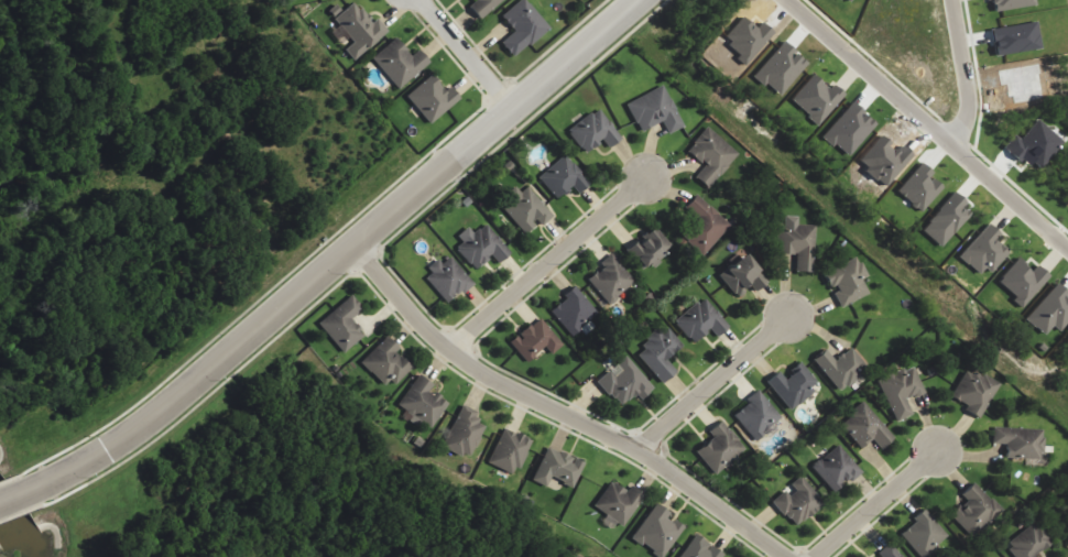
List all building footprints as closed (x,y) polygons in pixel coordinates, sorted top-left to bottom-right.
[(475,1),(468,7),(479,20),(504,0),(474,0),(475,1)] [(549,27),(524,0),(520,0),(501,17),(514,31),(500,44),(515,59),(549,27)] [(1033,0),(992,0),(994,13),(1034,6),(1033,0)] [(354,61),(388,32),(377,19),(371,23),(354,2),(334,19),(353,42),(344,50),(354,61)] [(990,31),(995,57),(1042,48),(1037,22),(990,31)] [(418,50),(411,56),(395,38),(371,60),(400,90),(430,63),(418,50)] [(460,99),(449,87),(446,91),(431,75),(406,98),(431,125),(460,99)] [(827,89),(813,76),(790,100),(817,126),(845,96),(832,84),(827,89)] [(627,103),(640,132),(663,122),(668,135),(684,128),(665,86),(627,103)] [(847,157),(876,125),(852,104),(823,136),(847,157)] [(608,148),(621,141),(602,109),(568,128),(583,154),(604,142),(608,148)] [(1062,141),(1038,120),(1021,141),(1015,136),(1004,148),(1027,168),(1033,162),(1040,167),(1062,141)] [(739,154),(708,127),(688,151),(706,167),(696,178),(708,189),(739,154)] [(578,194),(590,183),(564,155),(539,179),(558,199),(571,186),(578,194)] [(529,186),(521,193),(516,187),(503,197),(510,205),(504,209),(524,233),(538,221),(542,226),(554,216),(529,186)] [(922,230),(942,247),(973,211),(953,194),(922,230)] [(731,224),(697,195),(687,207),(701,219),(684,240),(704,256),(731,224)] [(816,226),(799,225),(799,216),(785,216),(784,230),(777,230),(776,254),(797,255),(796,272),(814,272),(816,226)] [(456,249),(475,270),(491,255),(498,263),(511,251),(485,224),(474,234),(468,226),(457,236),(463,242),(456,249)] [(1000,234),(989,224),(959,256),(980,275),(987,267),(992,272),(1009,253),(995,241),(1000,234)] [(627,249),(643,269),(650,264),(653,267),(667,256),(663,251),(670,245),(656,227),(627,249)] [(719,276),(737,297),(750,286),(755,292),(768,281),(744,253),(719,276)] [(636,281),(612,256),(587,279),(610,305),(636,281)] [(868,276),(857,256),(823,275),(831,290),(832,289),(842,308),(869,293),(861,279),(868,276)] [(443,264),(439,260),(422,278),(450,304),(473,280),(449,258),(443,264)] [(1050,277),(1037,265),(1032,271),(1018,259),(997,282),(1023,306),(1050,277)] [(1057,283),(1026,320),(1045,336),(1053,326),(1060,332),(1067,323),(1067,299),(1065,296),(1067,293),(1067,292),(1057,283)] [(318,325),(344,353),(365,335),(351,320),(363,309),(351,295),(318,325)] [(710,329),(716,337),(729,327),(705,297),(675,322),(693,343),(710,329)] [(564,344),(538,317),(510,343),(528,362),(545,347),(552,355),(564,344)] [(682,345),(664,326),(635,352),(663,383),(677,371),(667,360),(682,345)] [(396,352),(399,349),(388,337),(361,361),(387,390),(411,368),(396,352)] [(836,360),(825,349),(813,361),(841,392),(868,367),(850,347),(836,360)] [(609,371),(597,382),(620,408),(635,394),(641,400),(654,388),(625,356),(617,365),(622,370),(615,377),(609,371)] [(789,410),(820,386),(802,364),(784,378),(779,371),(766,381),(789,410)] [(925,392),(913,365),(878,380),(896,423),(913,415),(907,400),(925,392)] [(980,419),(999,385),(967,367),(951,397),(967,406),(965,410),(980,419)] [(432,428),(448,403),(430,391),(434,385),(418,375),(398,405),(411,414),(407,419),(417,426),(421,420),(432,428)] [(732,413),(755,441),(782,419),(760,391),(732,413)] [(860,449),(873,439),(881,449),(894,438),(865,402),(839,423),(860,449)] [(480,413),(462,405),(443,447),(470,459),(485,426),(476,422),(480,413)] [(746,447),(721,421),(708,432),(713,437),(695,454),(717,476),(746,447)] [(1044,429),(994,427),(993,444),(1006,445),(1006,458),(1042,460),(1044,429)] [(515,476),(532,441),(505,428),(488,463),(515,476)] [(832,493),(861,472),(840,445),(812,466),(832,493)] [(547,487),(551,478),(574,488),(584,462),(547,447),(533,481),(547,487)] [(792,528),(824,506),(802,476),(787,487),(788,489),(773,500),(792,528)] [(625,526),(644,495),(630,487),(627,492),(610,481),(594,508),(625,526)] [(972,539),(1002,511),(975,482),(960,496),(965,501),(950,515),(972,539)] [(684,529),(668,517),(670,514),(657,504),(632,536),(660,556),(663,556),(684,529)] [(925,511),(900,534),(921,556),(925,556),(948,536),(925,511)] [(1034,556),(1053,541),(1037,520),(1006,545),(1016,556),(1035,556),(1034,556)] [(724,556),(697,534),(679,556),(723,556),(724,556)] [(890,543),(878,554),(881,556),(903,556),(890,543)]
